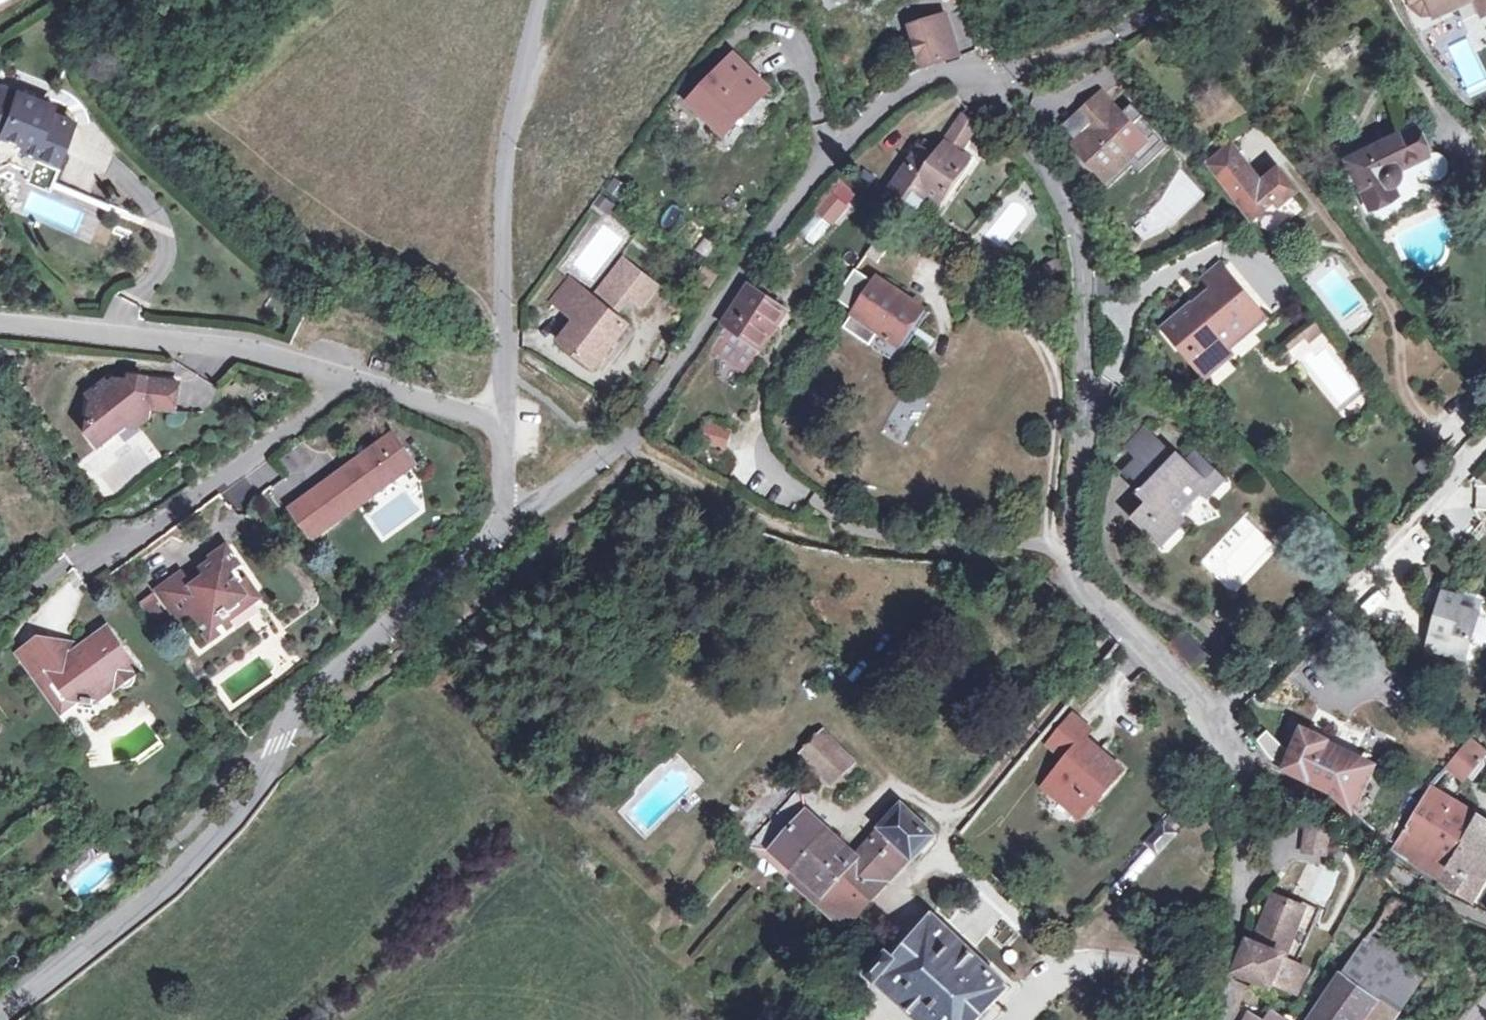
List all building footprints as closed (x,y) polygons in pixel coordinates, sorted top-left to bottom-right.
[(1434,15),(1470,0),(1428,0),(1434,15)] [(1483,14),(1485,13),(1485,0),(1477,0),(1483,14)] [(943,60),(944,63),(960,57),(946,15),(911,26),(925,67),(943,60)] [(1449,46),(1469,96),(1485,89),(1485,79),(1470,38),(1449,46)] [(762,85),(733,56),(689,102),(724,134),(739,119),(735,114),(762,85)] [(0,84),(0,132),(2,131),(26,137),(24,145),(40,151),(39,156),(58,163),(61,164),(68,147),(62,145),(73,115),(49,107),(51,100),(19,88),(18,90),(1,84),(0,84)] [(1125,119),(1101,95),(1089,106),(1100,119),(1073,145),(1102,176),(1116,163),(1122,168),(1130,159),(1131,153),(1125,145),(1131,139),(1118,126),(1125,119)] [(938,150),(900,204),(915,215),(928,197),(939,204),(969,162),(958,153),(976,127),(963,117),(938,150)] [(1399,170),(1428,155),(1416,131),(1347,163),(1370,211),(1396,199),(1392,189),(1399,180),(1399,170)] [(900,204),(938,150),(925,142),(908,165),(907,164),(886,193),(900,204)] [(1277,170),(1259,185),(1252,175),(1230,146),(1206,165),(1251,222),(1273,205),(1277,210),(1297,193),(1277,170)] [(1438,154),(1428,155),(1439,178),(1430,182),(1439,183),(1447,178),(1450,170),(1447,160),(1438,154)] [(58,163),(39,156),(31,176),(51,184),(58,163)] [(612,176),(601,192),(611,200),(623,184),(612,176)] [(812,210),(831,226),(858,195),(840,179),(812,210)] [(820,217),(800,231),(810,245),(829,230),(820,217)] [(866,253),(847,280),(855,286),(861,277),(873,259),(866,253)] [(551,301),(575,319),(559,339),(594,367),(628,325),(612,312),(626,294),(641,305),(656,285),(623,259),(593,296),(570,277),(551,301)] [(699,265),(692,279),(710,287),(716,273),(699,265)] [(1213,293),(1230,279),(1221,267),(1204,281),(1213,293)] [(854,314),(874,286),(861,277),(855,286),(849,295),(842,305),(854,314)] [(878,279),(874,286),(854,314),(853,316),(859,319),(857,323),(860,326),(858,329),(874,339),(878,334),(904,352),(930,314),(878,279)] [(1262,319),(1230,279),(1213,293),(1203,302),(1210,310),(1199,319),(1191,309),(1164,331),(1179,349),(1184,344),(1208,373),(1228,354),(1219,343),(1241,324),(1247,330),(1262,319)] [(841,289),(849,295),(855,286),(847,280),(841,289)] [(774,329),(773,327),(784,312),(748,287),(722,325),(760,350),(774,329)] [(849,295),(841,289),(834,299),(842,305),(849,295)] [(1184,344),(1179,349),(1203,376),(1208,373),(1184,344)] [(132,411),(139,423),(150,419),(152,407),(176,409),(180,379),(130,372),(129,376),(116,375),(109,380),(105,376),(87,389),(93,395),(89,430),(100,443),(113,432),(116,431),(118,420),(132,411)] [(884,437),(908,444),(922,400),(898,393),(884,437)] [(118,420),(116,431),(139,423),(132,411),(118,420)] [(728,433),(727,432),(705,425),(701,439),(724,447),(728,433)] [(394,430),(343,468),(365,497),(415,459),(413,455),(404,443),(394,430)] [(1134,461),(1153,442),(1142,430),(1123,449),(1134,461)] [(1172,460),(1153,442),(1134,461),(1122,472),(1140,491),(1139,493),(1147,502),(1132,518),(1158,544),(1181,520),(1175,515),(1200,490),(1205,496),(1220,479),(1194,454),(1184,464),(1175,455),(1172,460)] [(365,497),(343,468),(331,476),(333,482),(334,489),(332,493),(329,497),(341,515),(365,497)] [(333,482),(331,476),(292,504),(315,534),(341,515),(329,497),(332,493),(334,489),(333,482)] [(194,582),(189,575),(184,568),(159,586),(184,621),(196,613),(215,638),(235,623),(230,617),(236,613),(231,607),(239,600),(245,601),(249,603),(256,598),(263,593),(250,574),(248,576),(239,565),(243,562),(228,542),(212,553),(214,557),(205,563),(207,573),(194,582)] [(207,573),(205,563),(189,575),(194,582),(207,573)] [(1460,598),(1441,593),(1426,648),(1463,659),(1476,613),(1457,607),(1460,598)] [(256,598),(249,603),(267,629),(275,623),(256,598)] [(19,651),(53,696),(65,686),(70,694),(81,697),(82,701),(92,702),(139,667),(108,626),(89,640),(74,652),(65,639),(40,636),(19,651)] [(74,652),(89,640),(65,639),(74,652)] [(65,686),(53,696),(63,710),(81,697),(70,694),(65,686)] [(1065,761),(1084,739),(1091,731),(1074,717),(1049,746),(1065,761)] [(1252,742),(1272,761),(1285,748),(1265,729),(1252,742)] [(822,732),(801,753),(831,783),(852,764),(822,732)] [(1372,765),(1364,762),(1361,767),(1323,749),(1326,744),(1301,732),(1286,763),(1282,771),(1330,793),(1349,812),(1372,765)] [(1121,770),(1084,739),(1065,761),(1042,789),(1073,814),(1087,797),(1093,802),(1121,770)] [(1361,767),(1364,762),(1326,744),(1323,749),(1361,767)] [(1478,769),(1475,767),(1483,758),(1466,745),(1447,768),(1463,781),(1466,778),(1468,780),(1478,769)] [(1282,771),(1286,763),(1278,759),(1274,767),(1282,771)] [(791,867),(826,830),(803,810),(796,789),(745,844),(748,847),(769,850),(791,867)] [(1395,846),(1394,848),(1398,851),(1442,879),(1444,877),(1462,845),(1467,837),(1478,819),(1428,789),(1413,816),(1395,846)] [(1087,797),(1073,814),(1079,819),(1093,802),(1087,797)] [(860,849),(891,877),(892,878),(911,857),(911,858),(933,836),(900,806),(860,849)] [(1444,877),(1452,883),(1450,888),(1472,901),(1485,877),(1485,824),(1478,819),(1467,837),(1462,845),(1444,877)] [(1161,821),(1142,841),(1155,854),(1173,833),(1161,821)] [(1325,829),(1304,827),(1301,854),(1323,856),(1325,829)] [(792,869),(785,878),(813,903),(820,894),(822,896),(856,857),(854,855),(851,852),(837,840),(826,830),(791,867),(792,869)] [(1155,854),(1142,841),(1102,887),(1116,899),(1155,854)] [(769,850),(748,847),(746,855),(763,858),(773,868),(785,878),(792,869),(791,867),(769,850)] [(891,877),(860,849),(854,855),(856,857),(822,896),(849,922),(891,877)] [(1278,892),(1276,899),(1302,908),(1281,960),(1284,961),(1295,966),(1319,910),(1278,892)] [(820,894),(813,903),(842,930),(849,922),(822,896),(820,894)] [(1272,984),(1274,986),(1284,961),(1281,960),(1302,908),(1276,899),(1272,897),(1254,945),(1246,942),(1235,972),(1269,988),(1272,984)] [(1380,939),(1403,904),(1392,899),(1391,899),(1369,932),(1380,939)] [(1008,986),(930,913),(901,950),(896,947),(889,955),(887,953),(865,974),(917,1019),(976,1019),(1008,986)] [(1362,1019),(1394,1019),(1396,1018),(1420,978),(1398,963),(1401,957),(1366,935),(1338,975),(1375,1002),(1362,1019)] [(1284,961),(1274,986),(1295,994),(1305,970),(1295,966),(1284,961)] [(1375,1002),(1338,975),(1332,984),(1308,1019),(1362,1019),(1375,1002)]
